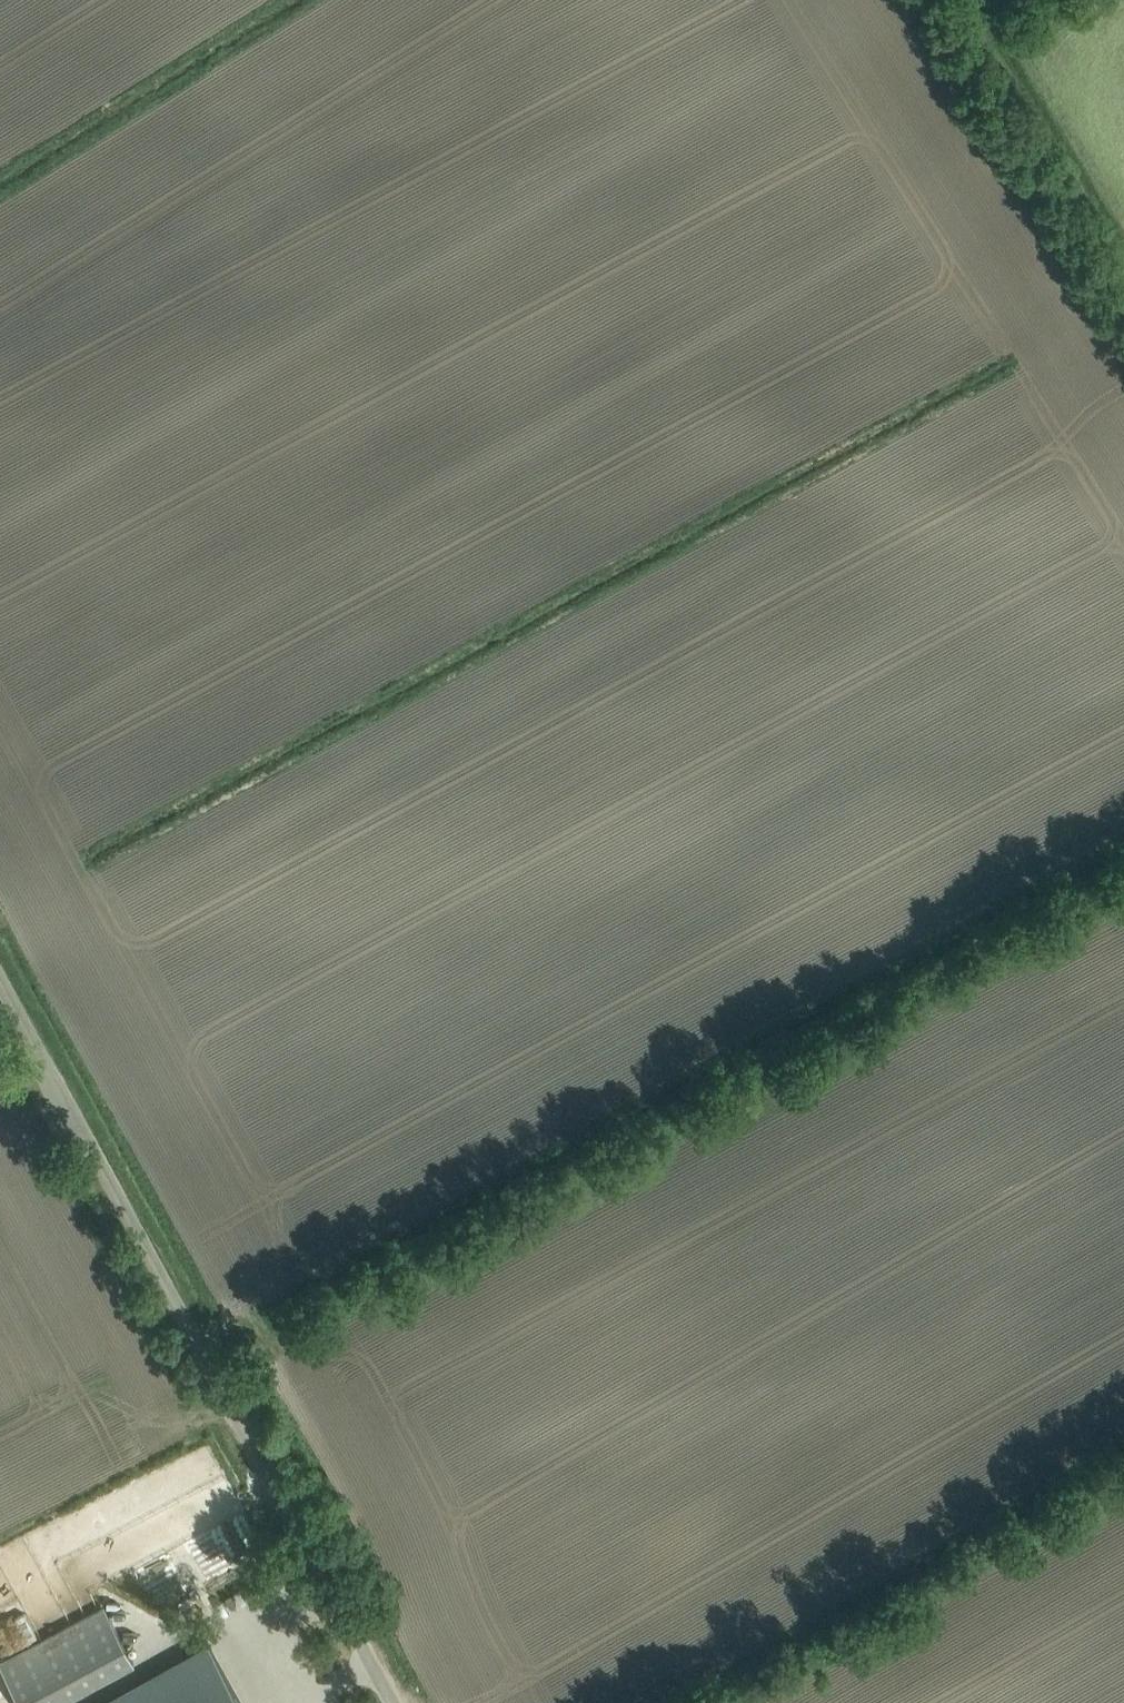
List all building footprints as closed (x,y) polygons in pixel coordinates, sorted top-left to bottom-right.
[(0,1661),(0,1665),(21,1702),(60,1702),(134,1663),(103,1605),(0,1661)] [(100,1702),(240,1702),(207,1644),(100,1702)]
